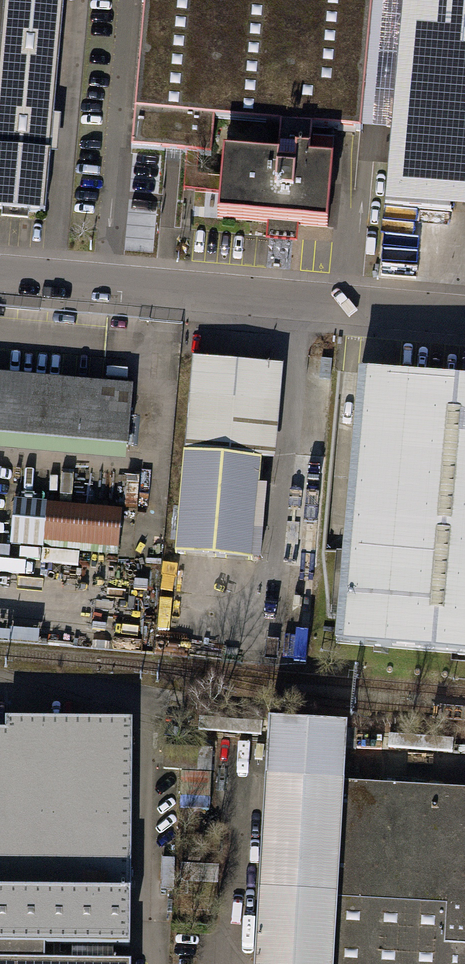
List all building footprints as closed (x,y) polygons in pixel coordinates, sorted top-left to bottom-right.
[(0,76),(0,215),(46,219),(65,0),(6,0),(0,76)] [(136,148),(214,155),(216,123),(280,128),(277,169),(222,165),(218,225),(262,229),(261,242),(293,245),(294,232),(327,235),(335,134),(362,136),(373,0),(148,0),(136,148)] [(386,208),(464,215),(464,0),(404,0),(386,208)] [(285,367),(193,359),(175,556),(253,563),(262,462),(276,463),(285,367)] [(361,376),(337,650),(464,661),(464,385),(361,376)] [(0,391),(0,455),(125,467),(131,403),(0,391)] [(326,445),(296,443),(286,566),(316,569),(326,445)] [(122,516),(19,506),(15,546),(118,555),(122,516)] [(269,729),(255,963),(464,963),(464,794),(342,787),(346,733),(269,729)] [(127,731),(0,730),(0,963),(125,963),(127,731)]
